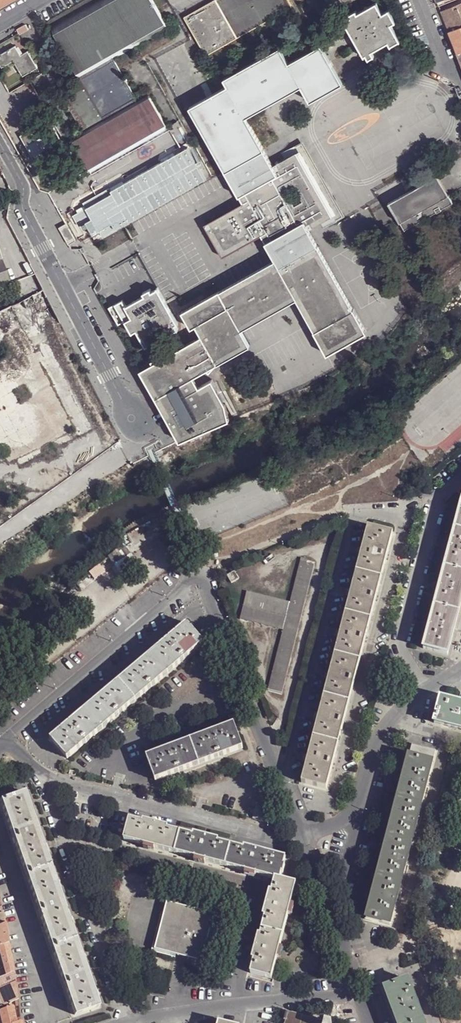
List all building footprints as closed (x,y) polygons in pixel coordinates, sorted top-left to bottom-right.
[(15,0),(0,0),(0,9),(15,0)] [(50,26),(79,77),(104,119),(137,100),(117,64),(139,50),(171,32),(153,0),(96,0),(50,26)] [(184,17),(206,55),(293,6),(290,0),(214,0),(184,17)] [(441,10),(449,29),(460,25),(460,2),(441,10)] [(351,17),(344,21),(364,55),(366,54),(369,59),(374,56),(372,52),(388,42),(391,46),(400,41),(391,25),(395,22),(389,10),(383,14),(376,3),(358,14),(356,11),(349,15),(351,17)] [(449,29),(457,51),(460,50),(460,25),(449,29)] [(321,45),(289,63),(302,85),(311,101),(342,83),(321,45)] [(23,75),(24,76),(38,68),(38,66),(36,63),(32,57),(29,51),(22,55),(16,46),(0,56),(0,62),(3,68),(15,60),(23,75)] [(302,85),(289,63),(280,47),(274,50),(224,78),(228,86),(246,117),(302,85)] [(104,119),(79,77),(58,90),(81,130),(69,136),(91,174),(169,129),(149,94),(137,100),(104,119)] [(228,86),(190,107),(226,170),(264,149),(246,117),(228,86)] [(49,119),(21,135),(38,167),(67,151),(49,119)] [(331,217),(335,222),(346,217),(304,141),(294,146),(297,153),(331,217)] [(122,181),(85,202),(87,208),(74,215),(81,226),(87,222),(95,235),(101,231),(104,235),(206,178),(188,147),(123,183),(122,181)] [(264,149),(226,170),(245,202),(207,225),(223,255),(262,234),(267,242),(304,220),(309,230),(331,217),(297,153),(272,166),(264,149)] [(404,230),(452,202),(437,176),(389,203),(404,230)] [(304,220),(267,242),(276,260),(297,298),(329,352),(366,331),(309,230),(304,220)] [(9,286),(0,260),(0,289),(9,286)] [(276,260),(220,291),(241,329),(297,298),(276,260)] [(161,292),(159,289),(152,292),(151,289),(144,293),(145,296),(126,306),(132,317),(126,321),(132,333),(137,330),(146,346),(155,341),(153,337),(170,327),(172,332),(176,330),(178,329),(176,324),(178,323),(161,292)] [(220,291),(183,311),(190,326),(191,328),(197,325),(202,335),(218,363),(250,345),(241,329),(220,291)] [(180,440),(230,418),(227,402),(213,379),(199,385),(194,376),(204,370),(207,373),(218,363),(202,335),(141,370),(176,438),(177,441),(180,440)] [(460,509),(455,529),(444,568),(423,649),(447,655),(460,601),(460,505),(460,509)] [(392,534),(368,528),(302,782),(327,789),(392,534)] [(121,545),(106,557),(113,566),(129,554),(121,545)] [(113,566),(106,557),(96,564),(103,573),(113,566)] [(282,694),(314,565),(306,563),(307,560),(301,558),(290,603),(283,630),(268,690),(282,694)] [(238,579),(234,572),(227,576),(231,583),(238,579)] [(283,630),(290,603),(246,592),(240,619),(283,630)] [(204,643),(187,623),(170,638),(166,642),(137,666),(133,669),(105,693),(100,697),(51,739),(67,758),(204,643)] [(441,698),(435,723),(460,730),(460,704),(441,698)] [(168,749),(147,757),(155,780),(243,748),(234,724),(213,732),(212,731),(207,733),(208,734),(173,747),(172,746),(167,748),(168,749)] [(436,751),(412,745),(404,777),(402,777),(401,782),(402,782),(393,815),(392,815),(391,821),(392,821),(383,854),(382,854),(381,860),(382,860),(373,893),(372,893),(370,899),(371,899),(367,919),(390,925),(436,751)] [(24,791),(0,800),(76,1015),(100,1006),(96,996),(94,991),(84,959),(82,954),(71,923),(69,917),(58,887),(56,881),(45,850),(43,844),(32,813),(30,808),(24,791)] [(264,822),(266,811),(257,808),(254,819),(264,822)] [(143,823),(130,819),(124,839),(145,845),(155,848),(195,858),(206,861),(246,871),(256,874),(275,879),(276,879),(280,880),(282,873),(283,873),(285,866),(284,865),(286,858),(245,847),(244,849),(229,845),(218,842),(218,840),(194,834),(194,836),(178,832),(167,829),(168,827),(144,820),(143,823)] [(280,880),(276,879),(275,879),(272,892),(270,891),(263,916),(265,917),(261,935),(259,935),(252,960),(254,961),(251,974),(271,979),(277,958),(279,949),(288,915),(291,905),(296,884),(280,880)] [(184,904),(170,900),(165,919),(160,918),(152,952),(175,958),(176,953),(177,951),(186,954),(186,956),(206,961),(209,950),(204,949),(212,915),(214,909),(204,907),(202,913),(183,908),(184,904)] [(8,942),(4,924),(0,926),(0,946),(8,944),(8,942)] [(14,973),(13,964),(11,964),(8,944),(0,946),(0,957),(6,976),(14,973)] [(6,976),(7,986),(0,989),(0,1003),(1,1007),(14,1002),(18,1001),(19,1000),(14,973),(6,976)] [(384,989),(397,1022),(424,1022),(408,980),(384,989)] [(16,1022),(12,1007),(0,1011),(0,1015),(2,1022),(14,1022),(16,1022)] [(325,1022),(286,1011),(284,1020),(285,1021),(285,1022),(325,1022)]
